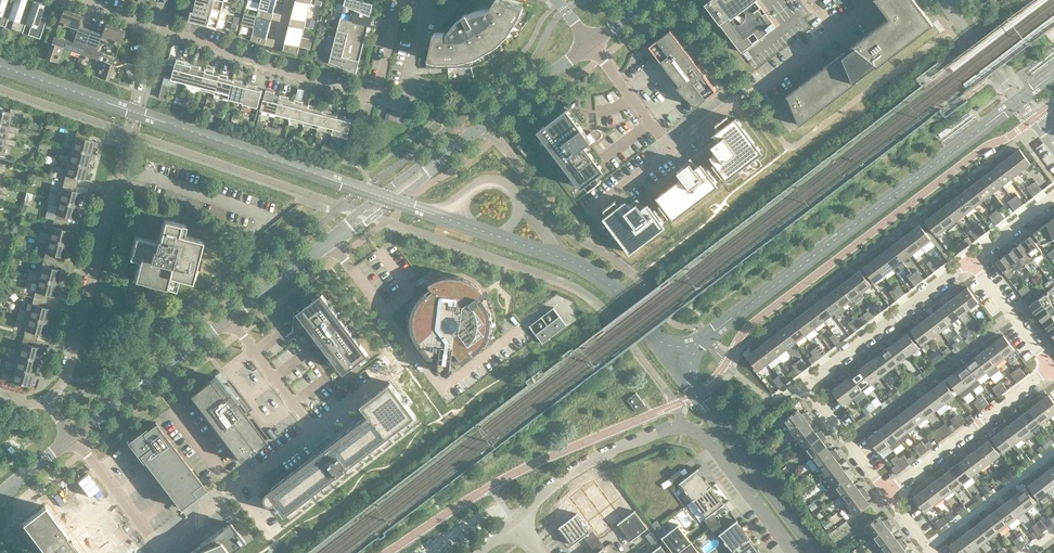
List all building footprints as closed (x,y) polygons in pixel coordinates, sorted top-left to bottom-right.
[(5,27),(8,18),(7,18),(11,6),(6,4),(7,0),(0,0),(0,25),(5,27)] [(11,6),(7,18),(8,18),(13,20),(10,28),(22,32),(25,24),(25,23),(29,12),(28,12),(23,10),(26,0),(13,0),(11,6)] [(222,0),(198,0),(198,1),(198,3),(222,9),(224,0),(222,0)] [(260,2),(257,16),(271,20),(277,0),(252,0),(260,2)] [(297,0),(296,0),(289,25),(304,29),(310,3),(297,0)] [(344,4),(371,15),(374,4),(360,0),(345,0),(344,4)] [(472,12),(468,14),(464,7),(460,9),(464,16),(457,20),(456,19),(450,24),(452,26),(448,31),(434,32),(433,38),(426,68),(448,67),(470,67),(468,58),(476,56),(496,45),(508,34),(520,15),(523,6),(506,0),(494,0),(489,8),(482,9),(475,11),(472,12)] [(756,0),(709,0),(704,3),(741,52),(776,26),(756,0)] [(889,18),(850,47),(851,48),(852,47),(853,48),(851,49),(845,54),(844,53),(845,52),(844,51),(786,96),(787,96),(799,124),(798,124),(799,125),(857,81),(856,80),(856,81),(855,80),(875,65),(876,66),(875,66),(876,67),(933,23),(915,0),(876,0),(889,18)] [(32,1),(28,12),(29,12),(25,23),(25,24),(30,25),(27,34),(39,38),(46,18),(40,16),(44,5),(33,1),(32,1)] [(222,9),(198,3),(197,5),(196,5),(196,6),(195,6),(195,12),(219,18),(222,9)] [(335,12),(334,16),(340,18),(368,25),(371,15),(344,4),(337,3),(335,12)] [(77,29),(72,42),(78,44),(84,28),(78,26),(82,16),(63,9),(58,22),(61,23),(61,25),(63,25),(64,24),(77,29)] [(219,18),(195,12),(193,21),(207,25),(207,26),(206,26),(215,29),(216,27),(217,27),(219,18)] [(257,16),(244,13),(241,24),(254,27),(250,40),(265,45),(271,20),(257,16)] [(368,25),(340,18),(337,30),(348,32),(365,37),(366,34),(367,35),(369,28),(368,27),(368,25)] [(101,34),(96,32),(90,48),(97,50),(101,37),(114,41),(113,43),(116,43),(116,42),(120,43),(124,30),(105,24),(101,34)] [(304,29),(289,25),(282,51),(297,56),(299,46),(310,49),(312,39),(302,36),(304,29)] [(320,33),(318,34),(320,39),(325,36),(323,34),(326,32),(323,27),(319,30),(320,33)] [(90,30),(84,28),(78,44),(72,42),(54,36),(46,58),(56,62),(58,58),(59,58),(60,56),(59,55),(61,48),(81,55),(90,30)] [(96,32),(90,30),(81,55),(102,61),(99,69),(98,69),(97,71),(98,72),(97,76),(107,80),(113,63),(115,57),(97,50),(90,48),(96,32)] [(348,32),(337,30),(331,54),(359,61),(365,37),(348,32)] [(716,90),(670,30),(649,46),(679,86),(677,88),(695,106),(716,90)] [(359,61),(331,54),(329,62),(356,73),(359,61)] [(185,61),(177,59),(175,65),(168,63),(165,75),(172,77),(171,79),(186,83),(191,65),(190,65),(185,64),(185,61)] [(191,64),(190,65),(191,65),(186,83),(186,84),(200,88),(205,70),(199,69),(200,66),(191,64)] [(205,69),(205,70),(200,88),(200,89),(214,92),(219,75),(213,73),(214,71),(205,69)] [(219,74),(219,75),(214,92),(212,103),(220,105),(221,98),(220,98),(221,95),(228,97),(229,97),(233,80),(227,78),(228,76),(219,74)] [(233,78),(233,80),(229,97),(228,97),(228,98),(243,102),(247,85),(241,83),(242,81),(233,78)] [(248,83),(247,85),(243,102),(242,103),(258,107),(262,90),(256,88),(256,86),(248,83)] [(170,86),(162,84),(159,97),(166,99),(170,86)] [(261,110),(275,113),(280,96),(274,94),(275,92),(266,90),(261,110)] [(280,94),(280,96),(275,113),(275,114),(289,118),(290,118),(294,101),(288,99),(289,97),(280,94)] [(294,99),(294,101),(290,118),(289,118),(289,119),(304,123),(308,105),(302,104),(303,101),(294,99)] [(308,104),(308,105),(304,123),(303,124),(318,128),(322,110),(317,109),(317,106),(308,104)] [(11,105),(9,111),(0,109),(0,123),(8,125),(10,118),(21,121),(24,109),(11,105)] [(323,109),(322,110),(318,128),(317,129),(332,133),(337,115),(336,115),(331,114),(331,111),(323,109)] [(588,189),(589,190),(601,180),(600,180),(597,176),(600,173),(603,170),(601,167),(598,163),(587,149),(587,148),(584,144),(589,141),(585,136),(586,135),(578,124),(566,109),(545,125),(544,125),(540,128),(537,131),(540,134),(539,134),(543,138),(575,180),(575,181),(578,185),(581,187),(584,185),(584,186),(585,184),(589,189),(588,189)] [(337,114),(336,115),(337,115),(332,133),(332,134),(347,138),(352,120),(345,119),(346,116),(337,114)] [(731,120),(727,115),(715,125),(716,125),(719,129),(712,135),(718,142),(713,146),(717,151),(709,156),(716,166),(715,167),(713,164),(712,165),(710,167),(719,179),(722,176),(721,175),(723,174),(727,180),(763,153),(735,117),(731,120)] [(5,138),(7,130),(17,133),(19,128),(8,125),(0,123),(0,137),(5,138)] [(90,133),(77,129),(75,136),(73,144),(62,141),(60,146),(71,149),(90,154),(92,146),(95,147),(96,142),(93,141),(94,141),(88,139),(90,133)] [(1,151),(3,143),(14,146),(15,140),(5,138),(0,137),(0,154),(1,151)] [(523,141),(522,141),(517,146),(525,157),(531,152),(523,141)] [(71,149),(69,156),(59,153),(57,159),(68,162),(68,161),(87,166),(89,159),(92,160),(93,154),(90,154),(71,149)] [(1030,163),(1019,149),(1014,152),(1012,152),(1012,151),(1010,149),(1006,152),(1021,171),(1030,163)] [(1021,171),(1006,152),(1002,155),(1004,157),(1005,157),(1005,160),(1000,163),(1011,178),(1021,171)] [(68,161),(68,162),(66,169),(55,166),(54,171),(65,174),(65,175),(63,181),(76,184),(78,178),(84,179),(86,172),(88,172),(90,167),(87,166),(68,161)] [(677,172),(682,178),(656,197),(663,206),(662,207),(659,205),(657,207),(666,219),(669,217),(668,216),(669,215),(674,220),(719,186),(714,181),(716,180),(717,181),(719,179),(710,167),(708,168),(707,168),(709,171),(708,172),(701,163),(693,168),(690,164),(685,167),(684,166),(677,172)] [(991,163),(987,166),(1002,185),(1011,178),(1000,163),(995,167),(993,166),(993,165),(991,163)] [(1002,185),(987,166),(983,169),(985,172),(986,172),(986,174),(981,177),(992,192),(1002,185)] [(972,177),(968,180),(983,199),(992,192),(981,177),(976,181),(974,181),(974,180),(972,177)] [(983,199),(968,180),(964,183),(966,186),(967,186),(967,188),(962,192),(974,206),(983,199)] [(76,184),(63,181),(62,187),(61,187),(59,195),(49,192),(47,197),(77,205),(79,198),(82,199),(83,193),(80,192),(75,191),(76,184)] [(1035,181),(1031,184),(1037,193),(1042,189),(1035,181)] [(1031,184),(1026,188),(1033,196),(1037,193),(1031,184)] [(954,191),(950,194),(964,213),(974,206),(962,192),(958,195),(956,195),(956,194),(954,191)] [(964,213),(950,194),(946,197),(948,200),(949,200),(948,202),(944,206),(955,221),(964,213)] [(1017,195),(1012,198),(1019,207),(1023,204),(1017,195)] [(77,205),(47,197),(46,203),(57,205),(55,213),(53,220),(66,223),(68,217),(73,218),(74,218),(77,219),(78,213),(75,212),(77,205)] [(1012,198),(1007,202),(1014,211),(1019,207),(1012,198)] [(615,200),(603,210),(607,215),(602,218),(630,254),(665,227),(661,221),(663,220),(663,221),(666,219),(657,207),(655,209),(655,208),(654,209),(656,212),(655,213),(648,203),(640,209),(636,204),(631,208),(626,200),(619,206),(615,201),(616,201),(615,200)] [(935,205),(931,208),(946,228),(955,221),(944,206),(939,209),(937,209),(937,208),(935,205)] [(946,228),(931,208),(927,212),(929,214),(930,214),(930,216),(925,220),(936,235),(946,228)] [(998,209),(993,213),(1000,221),(1004,218),(998,209)] [(1034,232),(1033,233),(1041,244),(1053,238),(1053,217),(1034,232)] [(163,218),(162,221),(158,239),(155,238),(154,240),(134,235),(128,257),(138,260),(133,279),(175,289),(178,277),(190,280),(201,239),(182,234),(184,226),(185,224),(170,220),(163,218)] [(66,223),(53,220),(51,226),(49,234),(39,231),(37,236),(67,244),(69,237),(72,237),(73,232),(70,231),(65,229),(66,223)] [(991,220),(986,223),(991,228),(995,225),(991,220)] [(979,223),(974,227),(981,235),(986,232),(979,223)] [(910,224),(906,227),(921,247),(931,239),(919,224),(914,228),(912,228),(912,227),(910,224)] [(921,247),(906,227),(902,230),(904,233),(905,233),(905,235),(900,239),(911,254),(921,247)] [(974,227),(970,230),(976,239),(981,235),(974,227)] [(1041,250),(1030,235),(1021,242),(1032,257),(1033,257),(1042,253),(1041,250)] [(67,244),(37,236),(36,241),(47,244),(45,252),(43,258),(56,262),(58,256),(63,257),(64,257),(67,257),(68,252),(65,251),(67,244)] [(967,236),(962,240),(967,246),(972,243),(967,236)] [(960,237),(956,241),(962,250),(967,246),(962,240),(960,237)] [(892,239),(888,242),(902,261),(911,254),(900,239),(896,242),(894,242),(894,241),(892,239)] [(956,241),(951,244),(958,253),(962,250),(956,241)] [(902,261),(888,242),(884,245),(886,247),(887,247),(886,249),(882,253),(893,268),(902,261)] [(1032,257),(1021,242),(1013,248),(1024,263),(1025,266),(1029,271),(1038,265),(1034,260),(1033,257),(1032,257)] [(1024,263),(1013,248),(1004,254),(1016,270),(1025,266),(1024,263)] [(873,253),(869,256),(883,275),(893,268),(882,253),(877,256),(875,256),(875,255),(873,253)] [(1016,270),(1004,254),(996,261),(1007,276),(1010,278),(1016,270)] [(883,275),(869,256),(865,259),(867,261),(868,262),(868,264),(862,267),(874,282),(883,275)] [(936,256),(931,260),(937,269),(942,265),(936,256)] [(56,262),(43,258),(41,265),(39,272),(29,270),(27,275),(57,283),(59,275),(62,276),(63,271),(60,270),(55,268),(56,262)] [(931,260),(926,263),(933,272),(937,269),(931,260)] [(850,270),(846,273),(861,292),(871,285),(859,270),(854,274),(852,273),(852,272),(850,270)] [(917,270),(912,274),(919,283),(923,279),(917,270)] [(864,296),(861,292),(846,273),(842,276),(844,279),(845,279),(845,281),(840,284),(852,299),(855,303),(864,296)] [(912,274),(908,278),(914,286),(919,283),(912,274)] [(57,283),(27,275),(26,280),(37,283),(34,291),(35,291),(33,297),(46,301),(48,294),(53,296),(54,295),(56,296),(58,291),(55,290),(57,283)] [(428,284),(430,286),(431,287),(426,291),(425,291),(424,292),(422,293),(421,295),(419,297),(417,300),(415,302),(414,304),(413,307),(412,310),(411,313),(410,316),(410,319),(410,321),(410,324),(410,327),(411,329),(411,332),(412,334),(413,337),(414,338),(415,340),(416,343),(418,344),(418,345),(419,345),(420,347),(420,348),(422,351),(423,352),(425,353),(427,355),(430,357),(432,358),(435,359),(436,360),(439,361),(438,366),(444,373),(451,368),(451,363),(455,362),(456,362),(459,362),(462,361),(465,360),(468,359),(469,358),(471,356),(474,355),(474,354),(476,352),(476,353),(478,351),(480,350),(482,347),(484,346),(485,343),(487,341),(488,338),(489,336),(490,333),(491,330),(491,327),(491,325),(492,324),(492,322),(491,319),(491,318),(491,316),(491,315),(490,313),(490,311),(489,308),(488,306),(487,304),(486,302),(485,300),(484,299),(483,299),(479,294),(483,291),(483,290),(482,290),(480,288),(478,286),(476,284),(474,283),(475,282),(474,282),(471,281),(468,279),(466,278),(463,277),(464,277),(463,276),(463,277),(460,276),(457,276),(454,276),(451,276),(451,275),(451,276),(448,276),(445,276),(442,277),(439,278),(439,277),(439,278),(436,279),(434,280),(431,282),(429,283),(429,282),(428,283),(428,284)] [(832,284),(828,287),(842,306),(852,299),(840,284),(836,288),(834,288),(834,287),(832,284)] [(842,306),(828,287),(824,290),(826,293),(827,293),(826,295),(822,298),(833,313),(842,306)] [(978,302),(967,287),(962,291),(960,291),(960,290),(958,287),(954,290),(968,309),(978,302)] [(894,288),(889,292),(895,300),(900,297),(894,288)] [(1051,288),(1046,292),(1046,293),(1043,294),(1029,305),(1036,314),(1051,302),(1053,301),(1053,293),(1053,291),(1052,289),(1051,288)] [(1030,289),(1021,296),(1027,303),(1036,296),(1033,292),(1030,289)] [(968,309),(954,290),(950,293),(952,296),(953,296),(952,298),(948,301),(959,316),(968,309)] [(368,354),(322,294),(321,294),(322,294),(301,310),(305,315),(308,318),(307,318),(307,319),(307,320),(307,321),(308,321),(309,322),(310,322),(310,321),(313,325),(309,328),(309,327),(308,328),(339,369),(340,368),(339,368),(343,365),(347,370),(367,354),(368,354)] [(46,301),(33,297),(31,303),(29,311),(19,308),(17,314),(47,321),(49,314),(52,315),(53,309),(50,309),(50,308),(45,307),(46,301)] [(813,298),(809,301),(824,320),(833,313),(822,298),(817,302),(815,302),(815,301),(813,298)] [(824,320),(809,301),(805,304),(807,307),(808,307),(808,309),(803,313),(814,327),(824,320)] [(939,301),(935,304),(950,323),(959,316),(948,301),(943,305),(941,305),(941,304),(939,301)] [(1036,314),(1042,322),(1053,313),(1053,303),(1053,301),(1051,302),(1036,314)] [(876,302),(871,305),(877,314),(882,310),(876,302)] [(950,323),(935,304),(931,307),(933,310),(934,310),(934,312),(929,316),(940,330),(950,323)] [(871,305),(866,309),(868,311),(873,318),(877,314),(871,305)] [(529,326),(542,343),(567,325),(553,307),(529,326)] [(868,311),(863,314),(868,321),(873,318),(868,311)] [(794,313),(790,316),(805,335),(814,327),(803,313),(798,316),(796,316),(796,315),(794,313)] [(1042,322),(1048,330),(1053,326),(1053,313),(1042,322)] [(47,321),(17,314),(16,319),(26,322),(24,330),(25,330),(23,336),(36,339),(38,333),(43,335),(43,334),(46,335),(48,330),(45,329),(47,321)] [(863,314),(858,318),(864,325),(868,321),(863,314)] [(921,315),(917,318),(931,338),(940,330),(929,316),(925,319),(922,319),(923,318),(921,315)] [(805,335),(790,316),(786,319),(788,321),(789,321),(789,323),(784,327),(795,342),(805,335)] [(857,316),(852,319),(859,328),(864,325),(858,318),(857,316)] [(931,338),(917,318),(913,321),(915,324),(915,326),(910,330),(921,345),(931,338)] [(852,319),(848,323),(854,332),(859,328),(852,319)] [(776,327),(771,330),(786,349),(795,342),(784,327),(780,330),(777,330),(778,329),(776,327)] [(963,331),(963,334),(966,338),(972,334),(968,328),(963,331)] [(786,349),(771,330),(768,333),(769,335),(770,336),(770,338),(765,341),(777,356),(786,349)] [(898,333),(894,336),(908,355),(918,347),(907,332),(902,336),(900,336),(900,335),(898,333)] [(839,333),(836,336),(840,342),(844,340),(839,333)] [(834,334),(829,337),(835,346),(840,342),(834,334)] [(1014,350),(1003,335),(998,339),(996,338),(994,335),(990,338),(1005,357),(1014,350)] [(36,339),(23,336),(21,342),(19,350),(8,347),(7,353),(18,355),(37,360),(39,353),(42,354),(43,348),(40,348),(40,347),(35,346),(36,339)] [(908,355),(894,336),(890,339),(892,341),(893,341),(892,343),(888,347),(899,362),(908,355)] [(958,336),(953,340),(956,344),(961,341),(958,336)] [(1005,357),(990,338),(986,341),(988,344),(989,344),(989,346),(984,349),(995,364),(1005,357)] [(757,341),(753,344),(767,363),(777,356),(765,341),(761,345),(759,344),(759,343),(757,341)] [(767,363),(753,344),(749,347),(751,350),(752,350),(751,352),(746,356),(758,370),(767,363)] [(819,344),(815,348),(821,356),(826,353),(819,344)] [(879,347),(875,350),(890,369),(899,362),(888,347),(883,350),(881,350),(881,349),(879,347)] [(815,348),(810,351),(813,355),(817,360),(821,356),(815,348)] [(972,352),(986,371),(990,376),(999,369),(995,364),(984,349),(979,353),(977,353),(978,352),(976,349),(972,352)] [(890,369),(875,350),(871,353),(873,355),(874,356),(874,358),(869,361),(880,376),(890,369)] [(932,352),(927,355),(933,363),(942,356),(939,352),(935,356),(932,352)] [(986,371),(972,352),(968,355),(970,358),(970,360),(965,363),(977,378),(986,371)] [(18,355),(16,363),(5,360),(4,365),(15,368),(34,373),(35,366),(38,366),(40,361),(37,360),(18,355)] [(813,355),(808,359),(812,364),(817,360),(813,355)] [(801,358),(796,362),(803,371),(807,367),(801,358)] [(861,361),(857,364),(871,383),(880,376),(869,361),(865,365),(862,364),(863,363),(861,361)] [(796,362),(791,366),(794,369),(798,374),(803,371),(796,362)] [(957,363),(953,366),(971,391),(981,383),(977,378),(965,363),(961,367),(959,367),(959,366),(957,363)] [(871,383),(857,364),(853,367),(855,370),(855,372),(851,375),(862,390),(871,383)] [(971,391),(953,366),(949,369),(951,372),(952,372),(951,374),(946,378),(962,398),(971,391)] [(1019,367),(1014,370),(1021,379),(1026,376),(1019,367)] [(15,368),(13,375),(2,372),(1,378),(11,381),(30,386),(32,378),(35,379),(36,373),(34,373),(15,368)] [(794,369),(790,373),(793,378),(798,374),(794,369)] [(911,369),(908,372),(912,378),(916,376),(911,369)] [(1014,370),(1010,373),(1017,382),(1021,379),(1014,370)] [(782,373),(777,376),(784,385),(789,381),(782,373)] [(842,375),(838,378),(852,397),(862,390),(851,375),(846,379),(844,379),(844,378),(842,375)] [(233,401),(214,376),(189,395),(239,461),(268,439),(253,420),(251,422),(249,419),(234,400),(233,401)] [(777,376),(773,380),(779,388),(784,385),(777,376)] [(852,397),(838,378),(834,381),(835,383),(836,383),(836,385),(831,389),(843,405),(852,397)] [(897,379),(892,383),(897,390),(903,386),(897,379)] [(934,380),(930,383),(945,403),(954,395),(943,380),(938,384),(936,384),(936,383),(934,380)] [(1000,381),(996,384),(1003,393),(1007,390),(1000,381)] [(390,382),(388,384),(361,405),(368,414),(365,419),(333,440),(330,443),(331,443),(321,451),(320,450),(314,455),(287,476),(272,487),(273,489),(268,492),(267,493),(267,494),(266,495),(266,496),(266,497),(266,498),(266,499),(266,500),(267,501),(268,502),(269,502),(270,503),(271,503),(272,503),(273,503),(274,503),(275,502),(285,515),(416,416),(390,382)] [(945,403),(930,383),(926,387),(928,389),(929,389),(929,391),(924,395),(935,410),(945,403)] [(996,384),(991,387),(998,396),(1003,393),(996,384)] [(979,392),(975,395),(977,398),(984,407),(988,404),(979,392)] [(636,412),(645,405),(636,393),(626,400),(636,412)] [(1035,397),(1050,416),(1053,413),(1053,402),(1048,394),(1043,398),(1041,398),(1041,397),(1039,394),(1035,397)] [(916,395),(912,398),(926,417),(935,410),(924,395),(920,398),(918,398),(918,397),(916,395)] [(876,397),(870,401),(875,408),(881,403),(876,397)] [(1050,416),(1035,397),(1031,400),(1033,403),(1034,403),(1034,405),(1029,409),(1040,423),(1050,416)] [(926,417),(912,398),(908,401),(910,403),(910,406),(906,409),(917,424),(926,417)] [(977,398),(973,402),(979,411),(984,407),(977,398)] [(870,401),(864,406),(869,412),(875,408),(870,401)] [(1020,408),(1016,411),(1031,431),(1040,423),(1029,409),(1024,412),(1022,412),(1022,411),(1020,408)] [(783,420),(790,430),(809,415),(806,411),(803,413),(803,414),(801,414),(797,409),(783,420)] [(897,409),(893,412),(907,431),(917,424),(906,409),(901,413),(899,412),(899,411),(897,409)] [(1031,431),(1016,411),(1012,414),(1014,417),(1015,417),(1015,419),(1010,423),(1022,438),(1031,431)] [(911,435),(907,431),(893,412),(889,415),(891,417),(892,418),(892,420),(887,423),(898,438),(901,442),(911,435)] [(812,419),(809,415),(790,430),(797,439),(812,428),(808,423),(809,421),(812,419)] [(953,423),(948,427),(952,431),(961,424),(955,416),(950,419),(953,423)] [(201,482),(155,422),(142,432),(143,433),(133,440),(141,452),(139,454),(145,462),(151,471),(154,474),(180,508),(205,489),(200,483),(201,482)] [(1002,422),(998,425),(1012,445),(1022,438),(1010,423),(1006,426),(1004,426),(1004,425),(1002,422)] [(878,423),(874,426),(889,445),(898,438),(887,423),(882,427),(880,426),(878,423)] [(945,423),(936,430),(943,439),(952,432),(945,423)] [(1012,445),(998,425),(994,428),(996,431),(997,431),(996,433),(991,437),(1003,452),(1012,445)] [(889,445),(874,426),(870,429),(872,432),(873,432),(873,434),(868,438),(879,453),(889,445)] [(815,433),(812,428),(797,439),(804,449),(823,434),(820,430),(818,432),(817,433),(815,433)] [(826,438),(823,434),(804,449),(811,458),(826,447),(823,442),(823,440),(824,440),(826,438)] [(1049,435),(1040,442),(1044,448),(1053,441),(1049,435)] [(922,440),(917,444),(924,453),(933,446),(933,445),(931,442),(928,440),(924,443),(922,440)] [(979,440),(975,443),(990,462),(999,454),(988,440),(983,443),(981,443),(981,442),(979,440)] [(990,462),(975,443),(971,446),(973,448),(974,448),(974,451),(969,454),(980,469),(990,462)] [(917,444),(913,447),(920,456),(924,453),(917,444)] [(1041,444),(1036,448),(1039,452),(1044,448),(1041,444)] [(830,451),(826,447),(811,458),(818,467),(837,453),(834,449),(832,451),(832,452),(830,451)] [(1025,452),(1021,455),(1026,462),(1030,459),(1025,452)] [(840,457),(837,453),(818,467),(825,477),(840,465),(837,461),(837,459),(838,459),(840,457)] [(903,454),(898,458),(905,467),(914,460),(911,455),(906,458),(903,454)] [(960,454),(956,457),(971,476),(980,469),(969,454),(964,458),(962,457),(962,456),(960,454)] [(971,476),(956,457),(952,460),(954,462),(955,463),(955,465),(950,468),(962,483),(971,476)] [(896,464),(891,468),(896,474),(905,467),(898,458),(894,461),(896,464)] [(844,470),(840,465),(825,477),(820,481),(827,490),(833,486),(852,472),(849,468),(846,470),(844,470)] [(787,466),(781,470),(786,477),(792,472),(787,466)] [(692,500),(711,486),(710,486),(697,469),(698,469),(697,468),(679,482),(680,483),(685,489),(687,493),(688,493),(693,499),(692,500)] [(942,468),(938,471),(952,490),(962,483),(950,468),(946,472),(944,471),(942,468)] [(1034,473),(1049,493),(1053,488),(1053,480),(1047,471),(1042,474),(1040,474),(1040,473),(1038,470),(1034,473)] [(952,490),(938,471),(934,474),(936,477),(937,477),(936,479),(932,482),(943,497),(952,490)] [(855,476),(852,472),(833,486),(840,495),(855,484),(851,480),(851,477),(852,478),(855,476)] [(1049,493),(1034,473),(1030,476),(1032,479),(1033,479),(1033,481),(1028,485),(1039,500),(1049,493)] [(589,488),(573,501),(588,520),(600,536),(635,509),(608,474),(589,488)] [(793,477),(788,481),(792,486),(797,481),(793,477)] [(923,482),(919,485),(934,504),(943,497),(932,482),(927,486),(925,486),(925,485),(923,482)] [(986,483),(981,487),(985,493),(991,489),(986,483)] [(858,489),(855,484),(840,495),(847,505),(866,490),(863,486),(860,488),(860,489),(858,489)] [(934,504),(919,485),(915,488),(917,491),(918,491),(918,493),(913,497),(924,512),(934,504)] [(711,486),(692,500),(693,500),(698,507),(701,510),(706,517),(705,517),(706,517),(724,504),(724,503),(723,503),(711,487),(711,486)] [(1015,488),(1011,491),(1026,510),(1036,502),(1024,488),(1019,491),(1017,491),(1017,490),(1015,488)] [(869,494),(866,490),(847,505),(854,514),(869,503),(865,498),(865,496),(866,496),(869,494)] [(977,491),(971,496),(975,501),(981,496),(977,491)] [(1026,510),(1011,491),(1007,494),(1009,496),(1010,496),(1010,498),(1005,502),(1017,517),(1026,510)] [(814,501),(808,505),(812,510),(818,506),(814,501)] [(997,502),(993,505),(1007,524),(1017,517),(1005,502),(1001,505),(999,505),(999,504),(997,502)] [(962,504),(955,508),(959,513),(965,508),(962,504)] [(31,515),(22,522),(45,552),(81,552),(72,541),(69,543),(64,537),(67,535),(44,505),(31,515)] [(1007,524),(993,505),(989,508),(991,510),(992,511),(991,513),(987,516),(998,531),(1007,524)] [(635,511),(634,511),(617,524),(618,524),(630,540),(630,541),(648,528),(647,527),(647,528),(634,511),(635,511)] [(951,511),(944,516),(948,521),(955,516),(951,511)] [(559,527),(564,534),(572,544),(571,544),(572,545),(590,531),(590,530),(589,531),(584,524),(582,521),(577,514),(577,513),(558,527),(559,528),(559,527)] [(864,527),(871,537),(890,522),(887,518),(885,520),(884,521),(882,521),(879,516),(864,527)] [(978,516),(974,519),(989,538),(998,531),(987,516),(982,520),(980,519),(980,518),(978,516)] [(1049,517),(1043,522),(1047,528),(1053,523),(1050,519),(1049,517)] [(939,518),(932,523),(937,529),(944,524),(939,518)] [(829,519),(823,524),(827,529),(833,524),(829,519)] [(989,538),(974,519),(970,522),(972,525),(973,525),(973,527),(968,530),(979,545),(989,538)] [(656,520),(651,524),(655,529),(659,525),(656,520)] [(732,551),(732,552),(750,538),(737,521),(737,520),(718,534),(719,535),(719,534),(724,541),(727,545),(727,544),(732,551)] [(1041,520),(1036,523),(1043,532),(1047,528),(1043,522),(1041,520)] [(223,526),(188,552),(229,552),(244,541),(229,521),(223,526)] [(893,526),(890,522),(871,537),(878,546),(893,535),(890,530),(890,528),(891,528),(893,526)] [(1036,523),(1031,527),(1034,530),(1038,535),(1043,532),(1036,523)] [(661,537),(662,538),(674,552),(676,552),(691,542),(691,541),(678,525),(679,525),(678,524),(661,537)] [(663,530),(659,525),(655,529),(658,534),(663,530)] [(959,530),(955,533),(970,552),(979,545),(968,530),(963,534),(961,534),(961,533),(959,530)] [(1034,530),(1029,533),(1033,539),(1038,535),(1034,530)] [(654,537),(650,532),(645,535),(649,540),(654,537)] [(955,533),(951,536),(953,539),(954,539),(954,541),(949,545),(955,552),(969,552),(970,552),(955,533)] [(1022,534),(1017,537),(1024,546),(1029,542),(1022,534)] [(893,535),(878,546),(883,552),(889,552),(904,541),(901,537),(899,539),(899,540),(897,540),(893,535)] [(658,541),(654,537),(649,540),(653,545),(658,541)] [(750,538),(732,552),(733,552),(761,552),(750,538)] [(904,541),(889,552),(907,552),(904,549),(904,547),(905,547),(907,545),(904,541)] [(691,542),(676,552),(700,552),(691,542),(692,542),(691,542)] [(1016,544),(1011,547),(1015,552),(1020,549),(1016,544)]
